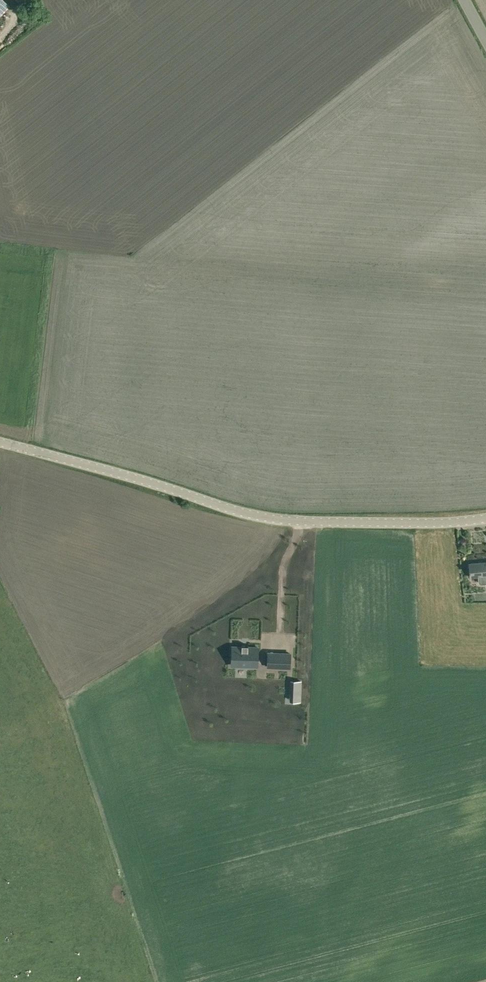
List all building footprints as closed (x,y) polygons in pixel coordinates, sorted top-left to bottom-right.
[(10,6),(4,0),(0,0),(0,17),(10,6)] [(469,563),(470,576),(477,576),(478,582),(480,584),(485,583),(485,562),(469,563)] [(239,647),(230,648),(230,663),(237,662),(237,666),(256,665),(256,647),(245,647),(245,646),(239,647)] [(288,650),(273,650),(274,664),(289,664),(288,650)] [(301,689),(301,681),(292,680),(292,688),(301,689)]
